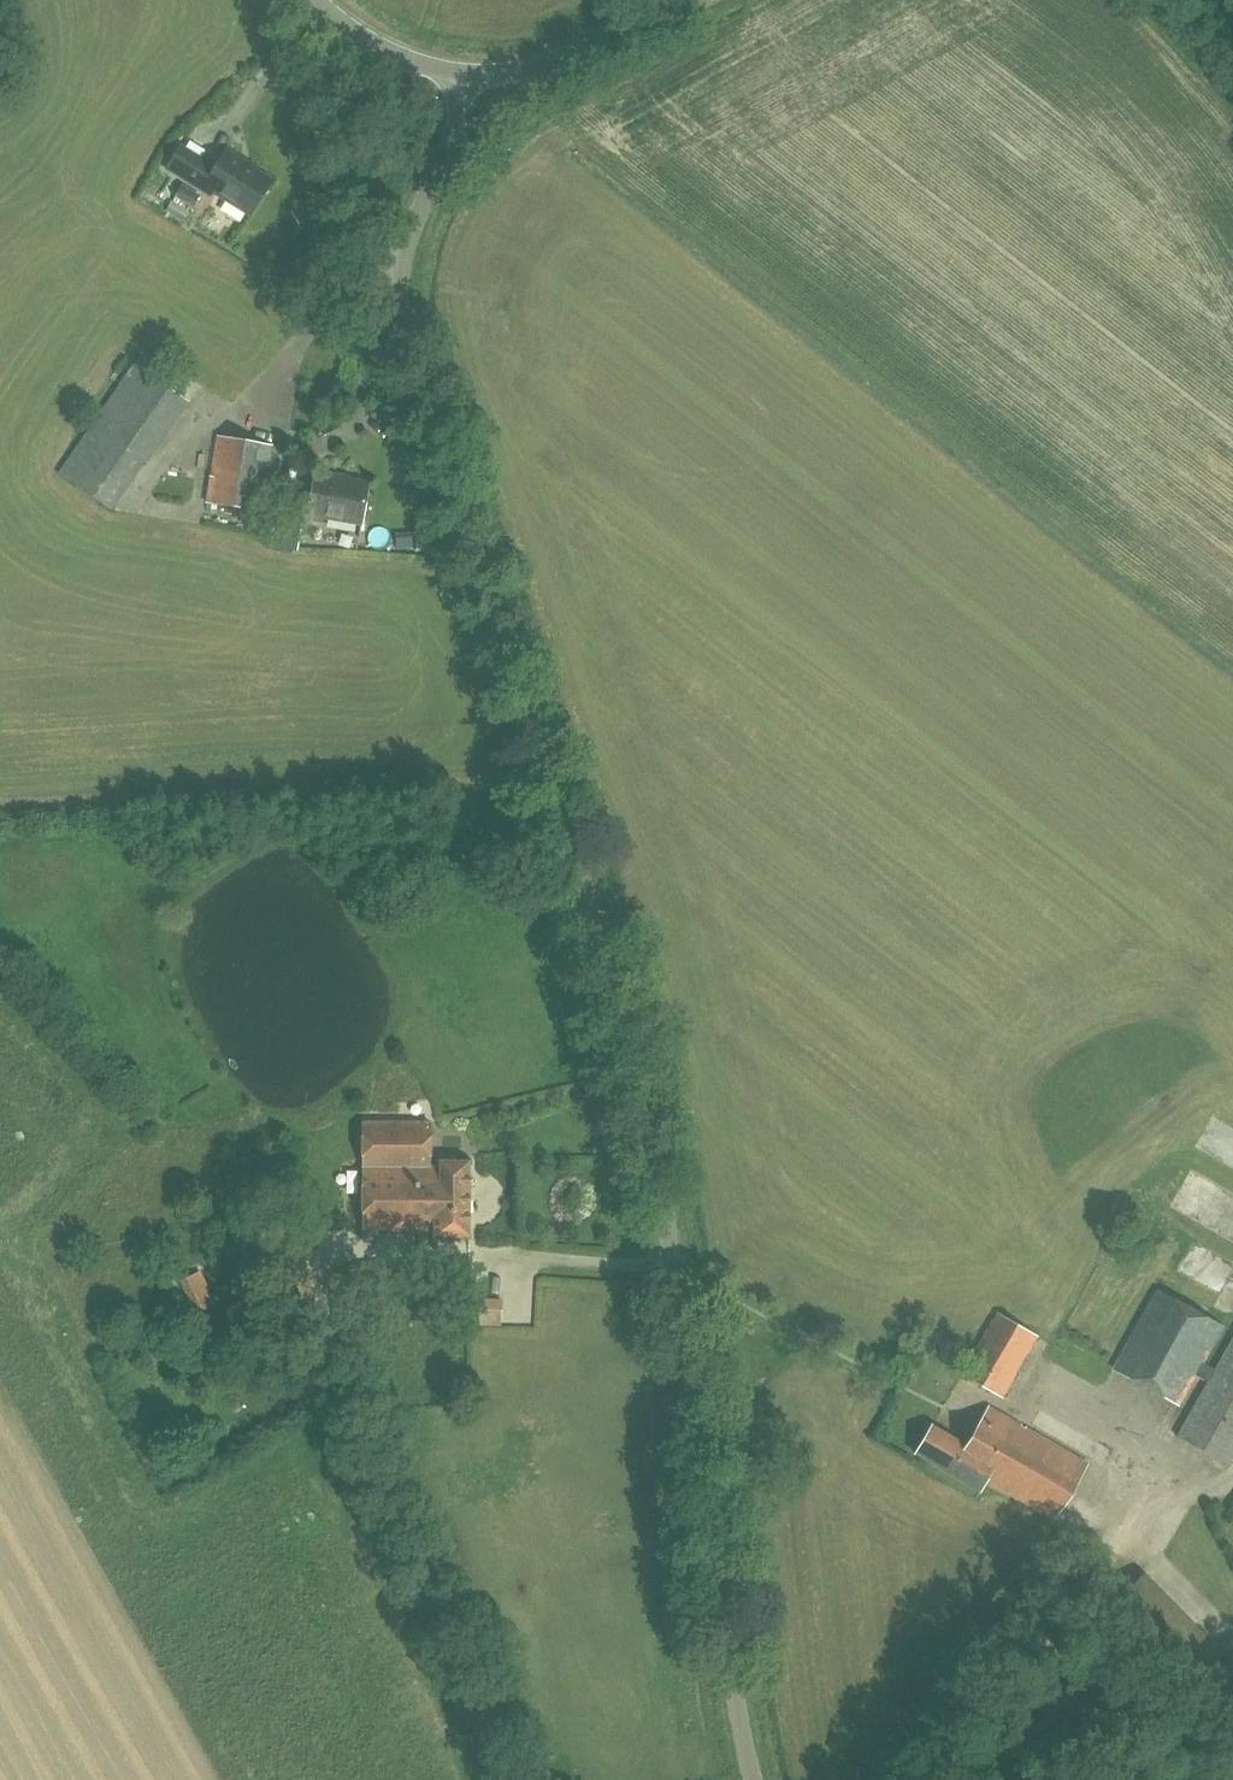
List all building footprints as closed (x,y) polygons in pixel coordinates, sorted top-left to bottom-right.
[(252,212),(271,179),(242,162),(244,158),(226,148),(216,167),(180,146),(167,169),(212,195),(214,191),(252,212)] [(189,401),(135,364),(96,420),(151,456),(189,401)] [(147,463),(151,456),(96,420),(59,473),(112,509),(144,462),(147,463)] [(263,511),(274,444),(218,435),(208,502),(263,511)] [(295,492),(292,516),(321,521),(322,515),(363,521),(368,483),(335,478),(336,474),(316,471),(312,495),(295,492)] [(470,1235),(470,1160),(441,1159),(441,1167),(431,1167),(431,1121),(364,1122),(365,1229),(435,1229),(435,1235),(470,1235)] [(195,1312),(216,1303),(200,1271),(180,1281),(195,1312)] [(1198,1374),(1210,1381),(1217,1369),(1204,1362),(1225,1325),(1160,1288),(1132,1337),(1198,1374)] [(487,1331),(516,1331),(516,1304),(487,1304),(487,1331)] [(1004,1396),(1039,1335),(999,1312),(964,1373),(1004,1396)] [(1198,1374),(1132,1337),(1116,1366),(1181,1403),(1198,1374)] [(1055,1520),(1088,1463),(989,1406),(967,1444),(933,1425),(916,1453),(981,1491),(987,1480),(1055,1520)]
